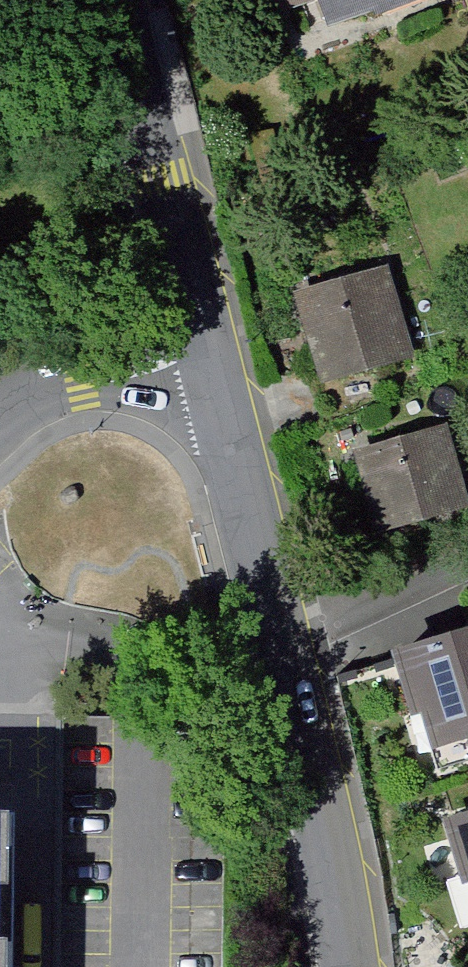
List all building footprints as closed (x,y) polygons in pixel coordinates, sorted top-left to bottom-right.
[(282,35),(399,0),(271,0),(282,35)] [(379,278),(285,303),(307,388),(402,363),(379,278)] [(332,457),(355,541),(454,515),(431,431),(332,457)] [(370,672),(400,768),(467,747),(467,641),(370,672)] [(424,833),(458,936),(467,933),(467,819),(424,833)]
